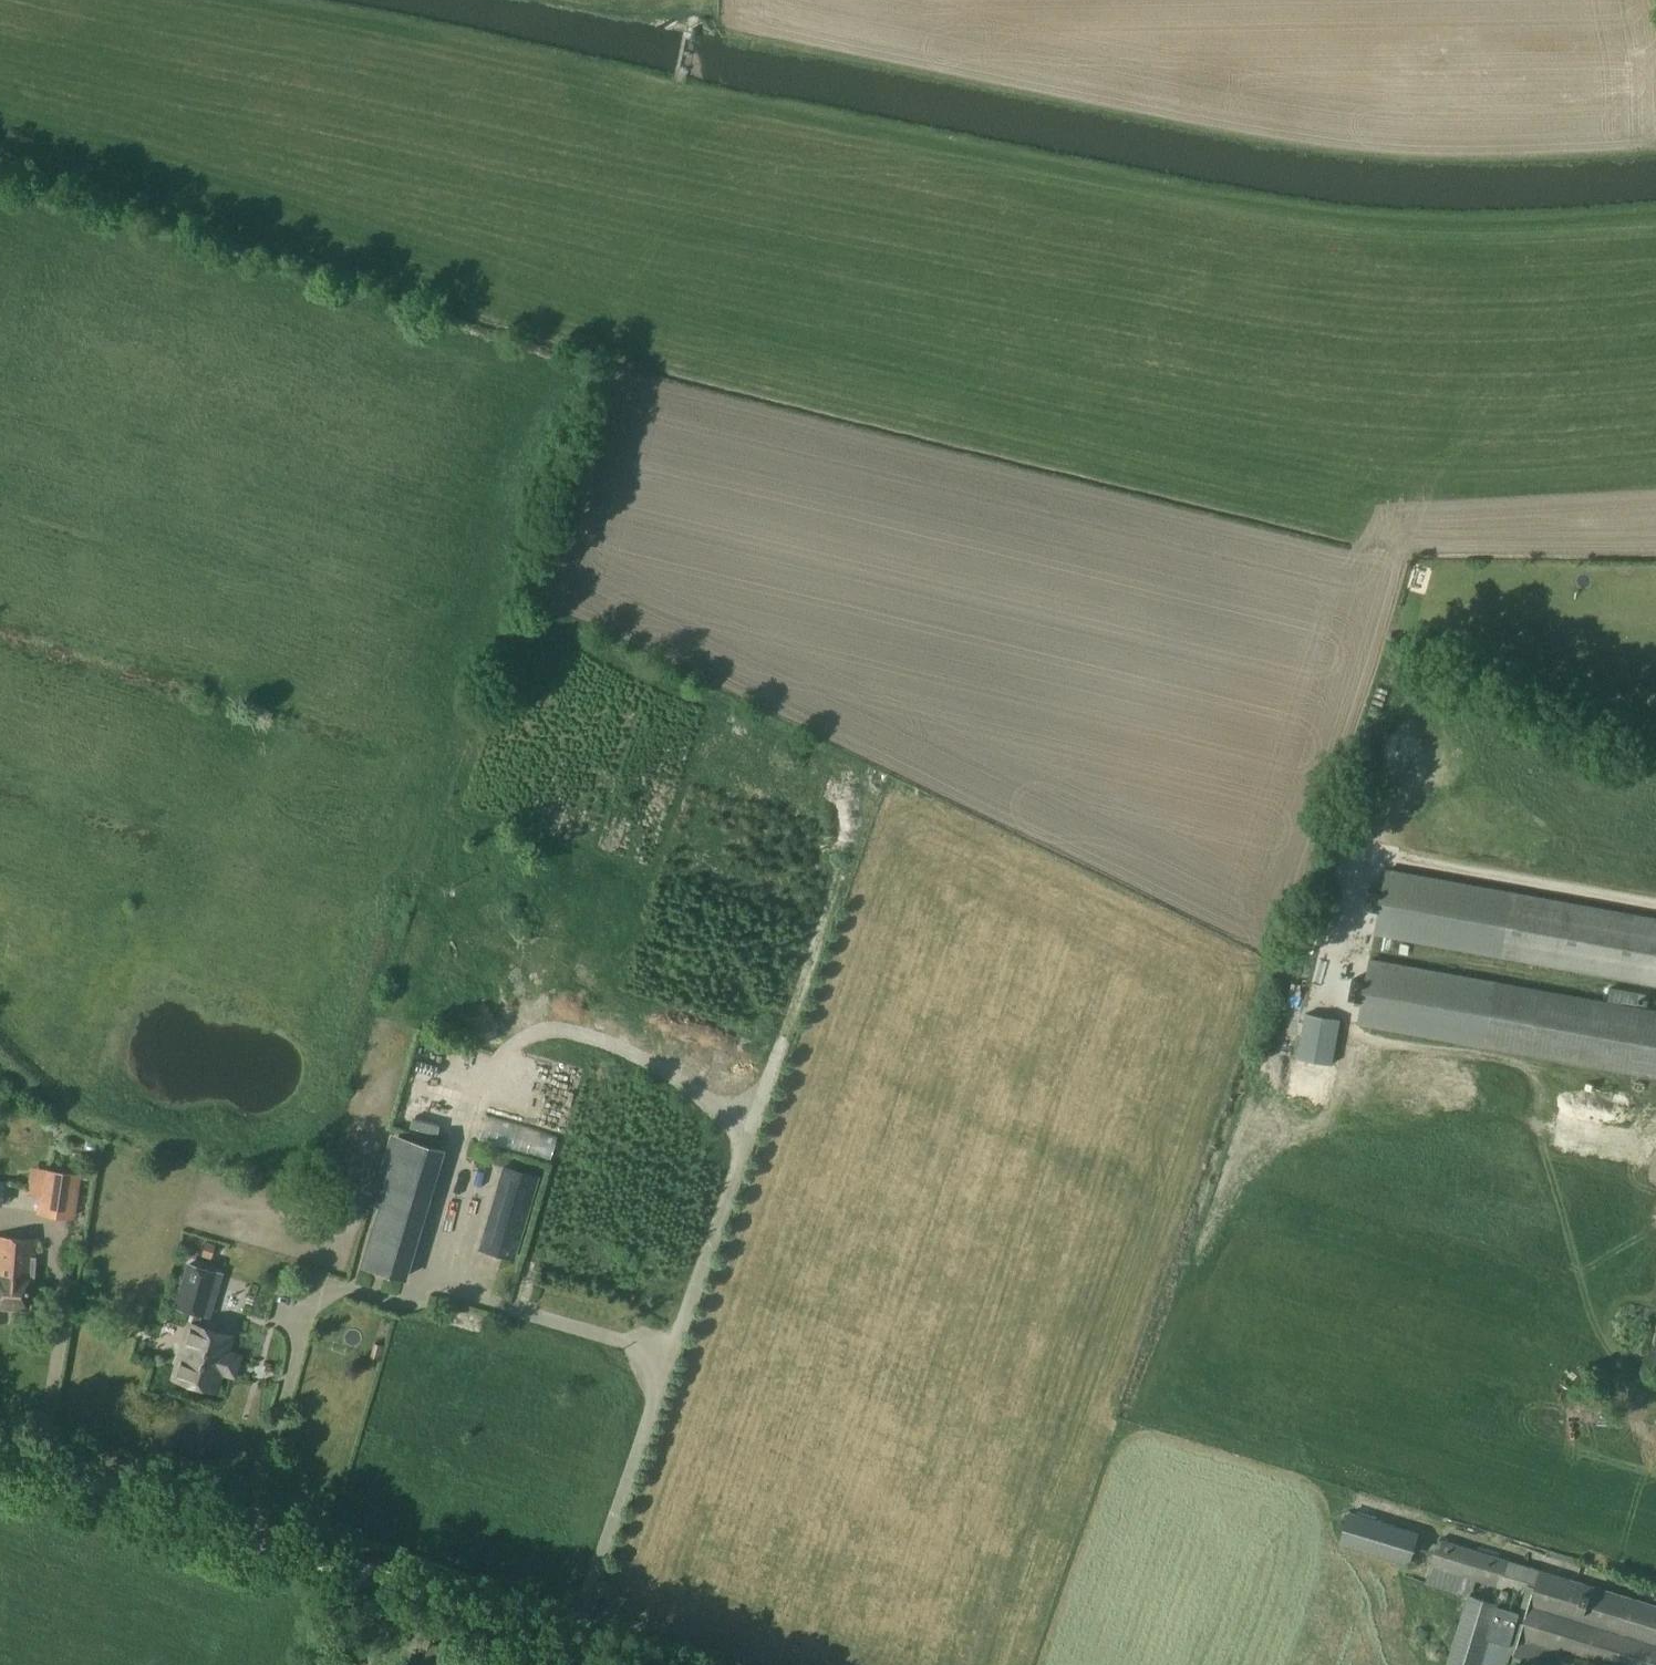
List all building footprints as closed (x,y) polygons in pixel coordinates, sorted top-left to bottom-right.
[(1613,1001),(1655,1007),(1655,926),(1625,921),(1613,1001)] [(1333,1063),(1341,1018),(1305,1011),(1297,1057),(1333,1063)] [(1429,1077),(1424,1102),(1435,1104),(1432,1122),(1497,1133),(1502,1103),(1492,1101),(1494,1088),(1429,1077)] [(474,1114),(467,1139),(542,1161),(550,1135),(474,1114)] [(1571,1119),(1565,1150),(1615,1158),(1620,1128),(1571,1119)] [(377,1205),(359,1264),(405,1278),(444,1148),(390,1131),(369,1203),(377,1205)] [(537,1175),(504,1166),(487,1222),(520,1231),(537,1175)] [(45,1169),(39,1211),(72,1215),(78,1173),(45,1169)] [(27,1307),(29,1281),(35,1281),(37,1238),(0,1237),(0,1305),(27,1307)] [(206,1241),(201,1256),(211,1258),(215,1244),(206,1241)] [(215,1271),(189,1264),(176,1306),(195,1312),(191,1324),(190,1324),(175,1376),(215,1388),(221,1370),(227,1372),(232,1354),(226,1353),(231,1336),(197,1326),(201,1313),(202,1314),(215,1271)] [(374,1342),(370,1356),(380,1360),(384,1346),(374,1342)] [(1417,1531),(1350,1510),(1340,1540),(1408,1561),(1417,1531)] [(1425,1581),(1470,1596),(1497,1604),(1479,1663),(1487,1664),(1655,1664),(1655,1603),(1438,1538),(1430,1565),(1425,1581)] [(1546,1555),(1582,1566),(1583,1560),(1548,1549),(1546,1555)] [(1447,1661),(1458,1664),(1478,1664),(1479,1663),(1497,1604),(1470,1596),(1467,1595),(1447,1661)] [(472,1662),(427,1645),(419,1664),(471,1664),(472,1662)]
